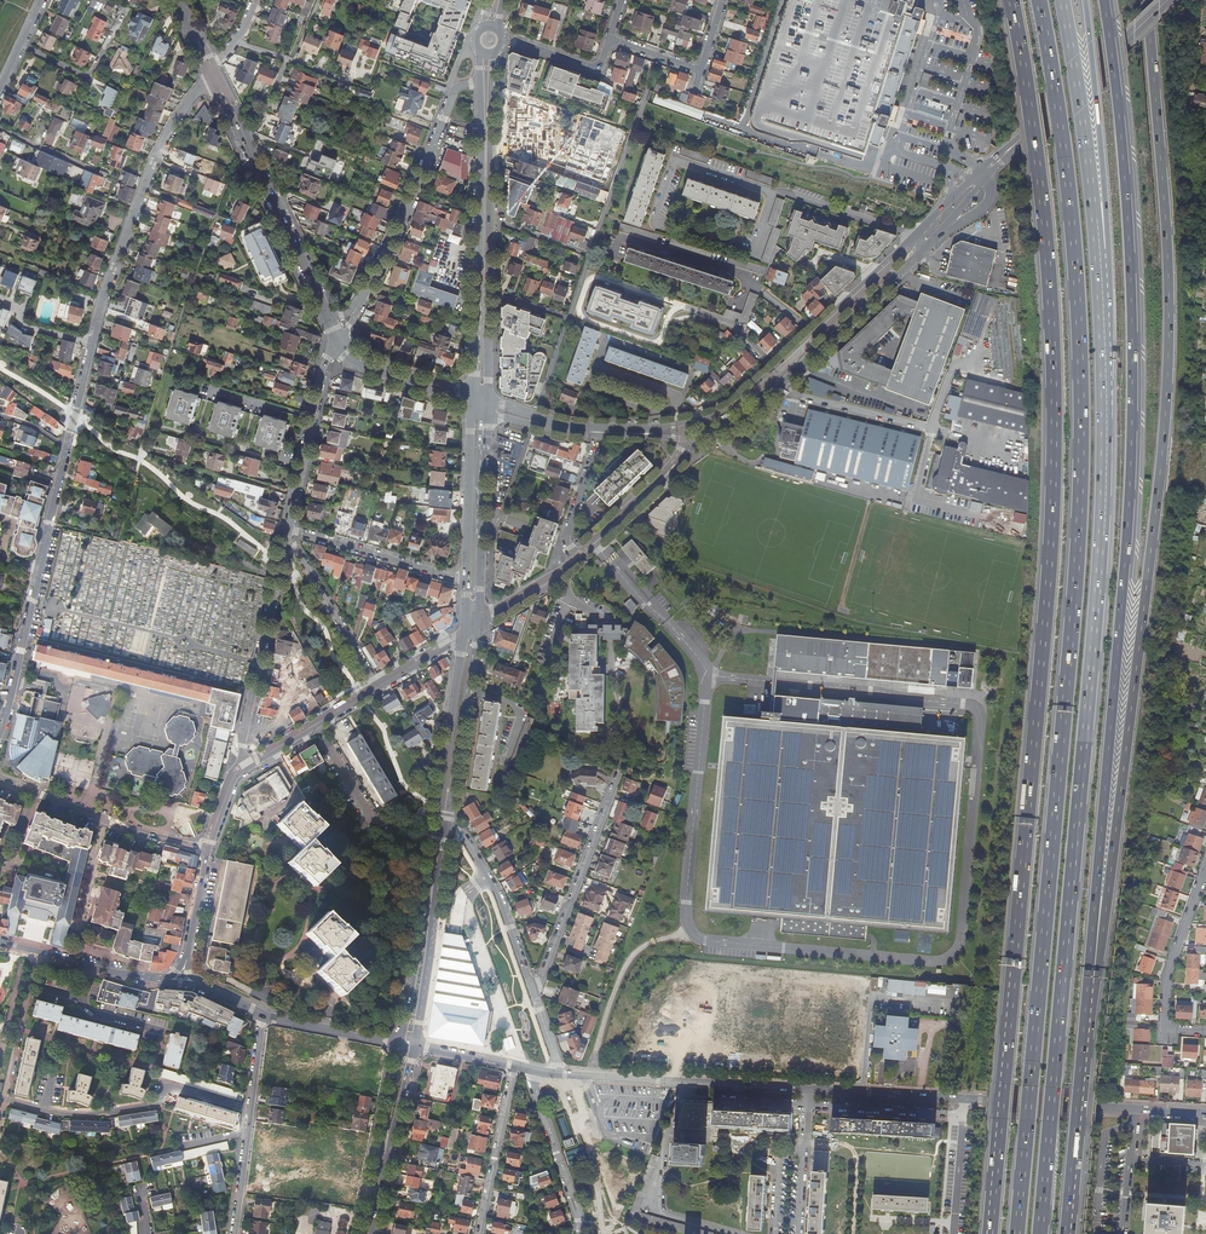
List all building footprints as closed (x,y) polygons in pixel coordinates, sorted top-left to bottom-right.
[(58,11),(69,16),(79,1),(77,0),(63,0),(58,11)] [(108,0),(94,0),(90,7),(93,9),(97,1),(106,5),(104,8),(111,12),(116,4),(108,0)] [(276,4),(287,9),(290,0),(277,0),(276,4)] [(302,4),(297,14),(301,15),(307,0),(305,0),(293,0),(302,4)] [(307,0),(301,15),(308,18),(315,0),(307,0)] [(336,0),(325,0),(324,3),(326,4),(325,7),(322,13),(329,16),(332,10),(336,0)] [(395,1),(392,0),(390,6),(402,11),(412,14),(417,0),(396,0),(395,1)] [(442,25),(443,25),(461,32),(471,0),(425,0),(441,6),(441,7),(447,9),(444,16),(445,16),(442,25)] [(535,6),(536,0),(526,0),(525,3),(524,3),(520,14),(522,17),(525,18),(527,17),(527,16),(531,17),(534,9),(535,6)] [(604,1),(600,0),(589,0),(586,10),(590,11),(600,15),(604,1)] [(672,11),(673,8),(678,10),(684,12),(686,8),(687,5),(687,4),(688,1),(686,0),(677,0),(675,0),(672,0),(669,9),(669,10),(672,11)] [(784,13),(780,26),(784,28),(782,32),(784,32),(783,36),(777,34),(766,66),(772,68),(766,85),(767,85),(772,87),(766,106),(762,119),(791,128),(865,152),(869,142),(872,143),(872,145),(880,147),(886,127),(887,128),(890,119),(894,120),(897,111),(899,106),(894,105),(902,82),(918,33),(921,34),(923,29),(926,20),(922,19),(925,10),(916,7),(918,0),(788,0),(784,13)] [(239,9),(222,2),(219,10),(228,14),(224,24),(221,23),(219,26),(227,30),(229,26),(231,27),(239,9)] [(356,14),(363,17),(367,8),(360,5),(356,14)] [(757,6),(752,5),(751,10),(763,13),(765,9),(757,6)] [(275,6),(268,23),(269,23),(280,27),(287,10),(286,10),(279,7),(275,6)] [(531,17),(548,22),(549,18),(551,10),(535,6),(534,9),(531,17)] [(151,28),(155,17),(140,11),(137,17),(134,16),(131,24),(133,25),(128,38),(138,42),(141,35),(145,36),(147,32),(144,31),(146,26),(151,28)] [(412,14),(402,11),(396,26),(409,31),(413,20),(410,19),(412,14)] [(636,22),(635,28),(642,31),(649,33),(653,20),(654,17),(637,11),(634,21),(636,22)] [(656,32),(662,34),(665,24),(665,23),(666,20),(667,17),(661,15),(658,25),(656,32)] [(679,21),(676,28),(681,29),(686,31),(687,32),(688,32),(690,27),(700,30),(703,24),(700,23),(701,20),(697,19),(688,16),(685,15),(683,22),(679,21)] [(69,21),(58,16),(51,31),(61,36),(69,21)] [(107,22),(96,16),(92,22),(94,23),(87,36),(97,42),(100,36),(107,22)] [(762,31),(765,32),(766,27),(769,18),(766,17),(762,16),(762,17),(757,16),(756,19),(753,29),(762,31)] [(560,21),(549,18),(548,22),(543,36),(554,40),(560,21)] [(280,27),(269,23),(266,29),(269,30),(265,40),(275,43),(281,28),(280,27)] [(676,28),(674,27),(665,24),(662,34),(660,39),(660,41),(666,42),(668,35),(666,34),(667,33),(669,33),(678,36),(681,29),(676,28)] [(433,49),(392,35),(389,44),(386,53),(410,62),(410,60),(419,63),(418,65),(439,73),(439,74),(443,76),(444,74),(445,74),(448,67),(446,66),(447,62),(450,63),(461,32),(443,25),(440,34),(438,33),(433,49)] [(749,28),(746,37),(758,41),(760,32),(749,28)] [(681,29),(678,36),(677,41),(676,44),(687,47),(689,40),(690,41),(692,33),(688,32),(687,32),(686,31),(681,29)] [(597,34),(582,30),(577,46),(590,50),(592,45),(594,45),(597,34)] [(339,50),(344,36),(331,31),(326,45),(339,50)] [(57,39),(46,33),(41,41),(43,42),(41,46),(50,51),(57,39)] [(310,52),(317,55),(323,41),(308,34),(303,48),(307,49),(311,51),(310,52)] [(703,39),(703,37),(696,34),(694,43),(697,44),(696,48),(699,50),(703,39)] [(164,39),(158,36),(152,51),(166,57),(171,46),(163,42),(164,39)] [(370,42),(363,39),(359,49),(366,52),(365,55),(375,59),(380,46),(379,46),(370,42)] [(84,66),(91,54),(78,47),(76,50),(77,50),(73,60),(84,66)] [(129,75),(133,69),(126,57),(128,53),(119,48),(109,68),(112,72),(125,72),(127,75),(129,75)] [(352,67),(356,55),(352,53),(343,49),(338,60),(346,63),(346,65),(352,67)] [(512,86),(511,90),(512,91),(515,92),(521,94),(522,94),(525,95),(529,97),(533,86),(531,84),(538,63),(532,61),(533,59),(520,55),(521,55),(514,52),(510,55),(510,60),(511,60),(510,63),(510,71),(512,71),(510,77),(510,85),(512,86)] [(629,58),(629,57),(619,53),(619,55),(616,63),(626,67),(627,65),(628,65),(628,64),(630,64),(631,59),(629,58)] [(644,60),(636,57),(632,68),(641,71),(644,60)] [(716,57),(713,67),(724,70),(727,60),(719,58),(716,57)] [(258,63),(247,59),(242,70),(254,75),(256,76),(258,71),(256,70),(258,63)] [(189,65),(178,61),(178,62),(176,61),(175,64),(177,64),(174,73),(185,77),(189,65)] [(552,66),(544,88),(563,95),(563,96),(573,99),(583,102),(582,102),(593,106),(593,105),(600,108),(606,110),(613,88),(606,83),(591,78),(590,81),(580,78),(581,75),(574,72),(574,73),(569,71),(556,67),(552,66)] [(757,117),(762,119),(766,106),(772,87),(767,85),(766,85),(772,68),(766,66),(751,115),(757,117)] [(273,86),(278,74),(262,67),(257,80),(273,86)] [(627,71),(616,67),(612,80),(623,83),(627,71)] [(724,70),(713,67),(709,78),(720,81),(724,70)] [(240,70),(238,69),(233,82),(246,87),(247,84),(237,80),(241,70),(240,70)] [(250,85),(254,75),(242,70),(241,70),(237,80),(247,84),(250,85)] [(675,86),(674,90),(677,91),(678,89),(684,91),(688,80),(690,75),(682,72),(680,72),(679,75),(679,76),(675,86)] [(921,85),(931,87),(934,74),(924,72),(921,85)] [(635,74),(630,73),(625,90),(622,98),(631,101),(631,102),(634,94),(629,92),(632,85),(635,74)] [(674,91),(674,90),(675,86),(679,76),(676,75),(675,75),(671,73),(670,76),(668,76),(667,79),(669,80),(668,82),(672,84),(670,90),(674,91)] [(316,87),(317,88),(320,81),(307,76),(306,78),(299,75),(298,78),(295,77),(295,78),(301,81),(304,82),(304,83),(316,87)] [(414,83),(411,90),(413,90),(424,94),(426,95),(430,85),(411,78),(410,81),(414,83)] [(64,85),(57,81),(54,88),(68,95),(72,89),(75,91),(78,85),(67,79),(64,85)] [(27,101),(35,86),(26,81),(23,87),(20,86),(18,89),(21,91),(18,96),(27,101)] [(294,89),(290,97),(294,99),(300,101),(307,104),(311,95),(312,96),(316,87),(304,83),(299,81),(296,90),(294,89)] [(174,89),(160,84),(157,83),(152,95),(166,101),(167,101),(169,102),(174,89)] [(652,91),(661,94),(663,90),(659,89),(660,86),(655,84),(652,91)] [(713,99),(725,103),(728,94),(730,88),(717,84),(716,89),(713,99)] [(333,90),(332,94),(336,95),(338,89),(329,86),(327,89),(331,90),(332,89),(333,90)] [(113,109),(120,92),(111,87),(102,106),(108,109),(109,108),(112,110),(113,109)] [(411,90),(403,87),(398,101),(419,108),(421,109),(425,99),(423,98),(424,94),(413,90),(411,90)] [(373,93),(363,89),(361,96),(371,100),(373,93)] [(682,97),(680,101),(686,103),(689,93),(689,92),(686,91),(687,90),(685,92),(683,96),(682,97)] [(121,110),(127,95),(120,92),(113,109),(120,113),(121,110)] [(686,103),(702,108),(705,102),(709,103),(711,98),(708,97),(701,95),(697,94),(697,96),(689,93),(686,103)] [(1204,96),(1204,94),(1199,93),(1198,95),(1195,95),(1194,105),(1205,107),(1205,96),(1204,96)] [(54,102),(38,94),(36,99),(46,105),(45,107),(48,109),(47,110),(49,111),(50,110),(56,112),(59,107),(53,104),(54,102)] [(150,95),(148,103),(164,110),(165,106),(164,105),(166,101),(152,95),(150,95)] [(294,99),(290,97),(286,96),(283,103),(286,104),(284,107),(281,115),(279,115),(278,117),(286,120),(292,122),(296,112),(300,101),(294,99)] [(22,104),(8,97),(8,98),(7,97),(4,102),(8,104),(4,111),(11,115),(13,112),(17,114),(22,104)] [(395,109),(416,117),(419,108),(398,101),(395,109)] [(157,124),(158,124),(164,110),(148,103),(146,108),(149,110),(145,120),(157,124)] [(116,120),(120,113),(113,109),(112,110),(114,110),(111,118),(116,120)] [(210,127),(211,128),(212,123),(214,122),(212,119),(198,113),(196,116),(197,118),(196,122),(210,127)] [(419,121),(410,117),(404,115),(402,120),(404,121),(417,126),(419,121)] [(523,131),(537,134),(541,118),(527,115),(523,131)] [(64,122),(54,118),(53,120),(60,122),(57,129),(58,130),(60,131),(64,122)] [(114,125),(116,120),(111,118),(110,120),(103,137),(109,139),(114,125)] [(145,138),(148,138),(150,133),(151,129),(155,131),(157,124),(140,118),(134,133),(145,138)] [(31,125),(22,120),(19,125),(28,130),(31,125)] [(53,120),(47,134),(55,138),(58,130),(57,129),(60,122),(53,120)] [(281,122),(278,130),(279,130),(278,133),(277,133),(274,140),(278,142),(287,145),(290,136),(294,127),(290,126),(281,122)] [(107,143),(110,144),(114,135),(115,136),(119,127),(114,125),(109,139),(107,142),(107,143)] [(418,128),(408,125),(406,133),(409,134),(407,140),(417,144),(420,136),(422,130),(418,128)] [(215,134),(217,130),(215,129),(211,128),(210,127),(204,142),(209,144),(219,148),(221,143),(218,142),(219,138),(218,135),(215,134)] [(378,128),(376,132),(378,133),(389,137),(391,133),(378,128)] [(70,148),(87,156),(91,145),(87,144),(90,136),(78,131),(75,137),(80,139),(77,145),(72,143),(70,148)] [(140,151),(145,138),(134,133),(133,133),(128,146),(140,151)] [(586,135),(581,150),(599,156),(603,141),(586,135)] [(104,149),(107,143),(107,142),(95,137),(92,145),(104,149)] [(512,153),(533,161),(539,144),(518,137),(512,153)] [(400,142),(394,140),(390,149),(402,154),(406,144),(400,142)] [(220,153),(222,149),(219,148),(209,144),(207,148),(220,153)] [(126,158),(128,151),(114,146),(110,157),(113,158),(110,166),(124,171),(129,159),(126,158)] [(710,156),(682,146),(679,154),(707,163),(710,156)] [(649,150),(626,220),(642,226),(666,154),(652,150),(652,147),(651,147),(649,150)] [(390,149),(389,148),(385,156),(384,157),(381,163),(395,168),(397,163),(396,163),(398,160),(400,161),(403,154),(402,154),(390,149)] [(444,160),(440,171),(452,176),(468,182),(468,176),(468,165),(469,155),(449,148),(444,160)] [(286,163),(289,154),(277,149),(274,157),(286,163)] [(185,159),(184,163),(193,167),(195,160),(199,162),(200,158),(180,150),(178,156),(185,159)] [(69,163),(42,151),(36,165),(40,167),(54,173),(63,177),(69,163)] [(337,160),(323,155),(316,173),(330,179),(333,170),(337,160)] [(14,172),(22,176),(26,167),(21,165),(23,160),(17,157),(14,165),(16,166),(14,172)] [(34,181),(40,167),(36,165),(23,160),(21,165),(26,167),(22,176),(34,181)] [(535,179),(539,167),(527,163),(517,160),(516,164),(515,168),(514,171),(535,179)] [(599,184),(604,168),(589,163),(583,179),(599,184)] [(386,177),(384,182),(397,188),(400,181),(398,180),(400,174),(388,169),(384,177),(386,177)] [(770,177),(748,169),(745,177),(772,187),(775,179),(770,177)] [(80,184),(89,188),(94,174),(86,170),(80,184)] [(132,187),(137,176),(127,172),(125,176),(123,175),(121,179),(124,180),(122,183),(132,187)] [(322,180),(304,173),(302,179),(306,181),(301,192),(315,197),(318,190),(322,180)] [(87,192),(92,194),(96,185),(97,186),(98,184),(103,186),(106,178),(99,176),(94,174),(89,188),(87,192)] [(178,194),(184,180),(179,178),(171,175),(166,189),(178,194)] [(509,214),(516,217),(518,212),(520,206),(521,203),(522,202),(526,203),(527,204),(534,184),(510,175),(510,194),(509,195),(509,214)] [(439,183),(437,190),(451,195),(456,182),(440,176),(437,182),(439,183)] [(574,188),(577,181),(572,179),(563,176),(561,183),(574,188)] [(216,195),(221,183),(205,177),(203,184),(205,185),(203,190),(204,190),(213,193),(216,195)] [(689,178),(683,195),(754,219),(760,203),(689,178)] [(600,189),(595,188),(584,183),(579,182),(577,188),(586,191),(584,196),(586,196),(596,200),(600,189)] [(117,199),(131,204),(135,190),(126,186),(124,190),(121,189),(117,199)] [(394,194),(383,189),(378,201),(388,205),(394,194)] [(572,200),(573,196),(568,194),(563,192),(562,193),(561,193),(560,194),(559,195),(559,196),(559,197),(560,198),(561,199),(558,207),(568,211),(569,208),(571,209),(572,206),(574,201),(572,200)] [(105,204),(88,197),(81,213),(77,211),(74,218),(93,226),(98,214),(101,215),(105,204)] [(414,220),(420,223),(425,211),(440,217),(438,221),(436,228),(442,230),(443,231),(467,239),(467,237),(467,226),(462,225),(457,223),(460,214),(461,212),(454,209),(450,221),(446,219),(448,213),(442,211),(437,209),(439,204),(435,202),(423,198),(416,214),(414,220)] [(779,218),(785,201),(777,198),(768,225),(773,227),(761,261),(769,264),(776,245),(781,230),(776,228),(779,218)] [(160,215),(170,219),(175,205),(162,200),(160,205),(162,205),(161,209),(159,214),(160,215)] [(179,205),(213,219),(216,213),(181,200),(179,205)] [(240,201),(232,217),(235,219),(242,222),(247,212),(250,206),(240,201)] [(380,219),(382,219),(387,208),(374,202),(369,214),(380,219)] [(544,225),(549,211),(543,210),(534,206),(532,210),(529,209),(527,209),(525,208),(525,207),(526,203),(522,202),(521,203),(520,206),(524,208),(523,209),(524,209),(523,211),(526,212),(525,217),(524,220),(538,225),(539,223),(544,225)] [(307,203),(303,213),(315,219),(319,208),(307,203)] [(554,206),(546,203),(543,210),(549,211),(552,213),(554,206)] [(336,204),(329,220),(340,225),(345,215),(344,214),(339,212),(341,207),(340,205),(336,204)] [(2,222),(5,214),(8,213),(10,210),(0,206),(0,221),(2,222)] [(254,209),(251,214),(257,218),(260,213),(254,209)] [(815,240),(842,249),(848,232),(849,228),(840,225),(838,229),(832,226),(830,222),(825,224),(817,221),(815,217),(810,219),(802,216),(803,212),(795,210),(787,234),(793,236),(790,244),(789,247),(786,251),(797,261),(806,250),(811,251),(815,240)] [(420,223),(430,226),(432,219),(438,221),(440,217),(425,211),(420,223)] [(549,211),(544,225),(541,233),(549,235),(551,232),(554,233),(552,238),(567,244),(571,233),(575,222),(570,220),(558,215),(554,214),(552,213),(549,211)] [(376,230),(380,219),(369,214),(365,212),(360,224),(364,225),(376,230)] [(160,215),(154,229),(165,234),(171,219),(170,219),(160,215)] [(320,220),(315,219),(313,224),(314,224),(313,226),(311,230),(314,232),(324,236),(327,231),(330,225),(320,220)] [(416,222),(409,242),(421,246),(424,237),(422,236),(426,226),(416,222)] [(274,279),(278,286),(289,281),(285,271),(283,272),(281,267),(283,267),(276,253),(275,254),(272,250),(274,249),(268,236),(266,236),(264,231),(265,231),(261,223),(250,228),(252,234),(247,236),(246,238),(252,252),(250,253),(255,263),(258,262),(267,282),(274,279)] [(659,235),(621,224),(619,231),(656,243),(659,235)] [(235,229),(225,225),(222,234),(232,238),(235,229)] [(376,230),(364,225),(361,233),(373,239),(377,231),(376,230)] [(589,231),(574,226),(573,229),(570,238),(577,240),(578,239),(580,240),(580,241),(584,242),(589,231)] [(867,238),(860,236),(854,253),(868,258),(878,256),(897,235),(877,228),(875,233),(870,238),(869,237),(867,238)] [(165,234),(154,229),(149,241),(161,246),(165,248),(171,236),(165,234)] [(21,248),(34,253),(36,249),(37,249),(41,238),(28,232),(21,248)] [(109,242),(110,242),(113,235),(106,232),(103,239),(109,242)] [(65,242),(71,245),(75,237),(68,234),(65,242)] [(109,242),(103,239),(92,235),(90,241),(93,243),(91,246),(104,252),(109,242)] [(530,237),(526,247),(523,254),(522,259),(528,261),(543,266),(548,268),(550,263),(543,260),(542,261),(539,259),(539,258),(528,254),(530,248),(532,249),(536,239),(530,237)] [(252,252),(246,238),(244,242),(250,253),(252,252)] [(371,244),(360,239),(357,246),(350,242),(348,247),(349,247),(355,250),(366,255),(371,244)] [(516,257),(518,257),(524,242),(520,240),(519,243),(517,242),(516,244),(520,245),(516,257)] [(713,252),(675,240),(673,248),(710,259),(713,252)] [(953,244),(945,274),(988,286),(998,250),(961,240),(953,244)] [(149,241),(148,241),(144,249),(144,253),(154,257),(156,258),(161,246),(149,241)] [(68,253),(71,245),(65,242),(63,247),(61,250),(68,253)] [(421,247),(408,242),(400,259),(408,263),(412,254),(414,254),(417,255),(421,247)] [(512,242),(508,254),(516,257),(520,245),(516,244),(512,242)] [(348,247),(346,250),(351,253),(347,261),(358,266),(360,261),(362,262),(366,255),(349,247),(348,247)] [(666,259),(644,252),(641,251),(641,252),(630,248),(625,261),(678,277),(730,294),(732,289),(733,289),(734,287),(732,286),(734,281),(723,278),(723,277),(720,276),(719,277),(694,268),(691,267),(669,261),(670,260),(666,259)] [(136,265),(139,266),(149,270),(154,257),(144,253),(142,253),(136,265)] [(232,253),(221,258),(224,266),(226,269),(237,264),(232,253)] [(96,275),(103,259),(92,254),(88,263),(91,265),(88,271),(96,275)] [(768,276),(770,269),(730,256),(727,264),(768,276)] [(347,261),(345,260),(341,270),(333,267),(331,274),(341,278),(343,277),(344,276),(352,280),(358,266),(347,261)] [(578,264),(567,260),(564,269),(575,272),(578,264)] [(528,261),(526,266),(541,271),(542,267),(528,261)] [(258,262),(255,263),(264,282),(266,283),(267,282),(258,262)] [(508,273),(518,277),(522,266),(512,262),(508,273)] [(420,270),(427,272),(430,266),(427,265),(427,264),(422,263),(420,270)] [(139,266),(134,278),(149,284),(154,272),(149,270),(139,266)] [(410,270),(397,266),(395,273),(394,273),(390,284),(399,288),(403,276),(407,277),(410,270)] [(836,266),(821,280),(825,285),(836,295),(856,276),(855,272),(836,266)] [(790,275),(771,267),(767,280),(785,286),(790,275)] [(52,273),(41,269),(38,275),(50,279),(51,275),(52,273)] [(7,270),(5,275),(17,280),(19,275),(7,270)] [(92,287),(97,275),(96,275),(88,271),(86,270),(81,282),(92,287)] [(416,280),(411,295),(419,298),(433,303),(437,304),(445,307),(451,309),(454,310),(456,302),(458,296),(450,293),(436,289),(430,286),(431,284),(434,275),(427,272),(420,270),(416,280)] [(242,289),(244,284),(244,282),(239,281),(240,280),(223,274),(220,281),(229,284),(236,287),(242,289)] [(2,284),(8,286),(8,285),(14,288),(17,280),(5,275),(2,284)] [(38,281),(24,276),(19,289),(22,290),(33,294),(38,281)] [(818,277),(807,288),(812,293),(817,298),(818,301),(824,294),(820,291),(825,285),(821,280),(818,277)] [(537,283),(539,284),(540,282),(528,278),(524,290),(533,293),(535,288),(537,283)] [(123,295),(132,298),(134,299),(140,284),(134,282),(134,281),(129,280),(123,295)] [(610,300),(612,295),(615,286),(602,281),(597,296),(610,300)] [(554,285),(543,282),(543,284),(540,292),(550,295),(554,285)] [(568,289),(558,286),(554,295),(553,298),(564,302),(567,293),(568,289)] [(818,301),(817,298),(812,293),(809,290),(802,296),(807,302),(811,299),(813,301),(809,307),(805,308),(804,313),(812,322),(817,317),(816,317),(825,308),(819,302),(818,301)] [(995,298),(976,291),(966,320),(962,331),(981,338),(995,298)] [(199,292),(197,297),(206,300),(208,295),(199,292)] [(748,325),(753,310),(758,295),(751,292),(743,314),(727,309),(725,317),(744,323),(748,325)] [(911,300),(900,296),(900,294),(862,329),(837,353),(841,370),(879,384),(880,384),(887,386),(886,389),(900,394),(915,400),(929,405),(935,390),(965,309),(952,304),(936,298),(922,292),(918,303),(911,300)] [(379,301),(381,301),(392,305),(394,300),(381,295),(381,296),(375,294),(372,298),(379,301)] [(132,298),(130,303),(147,309),(149,304),(134,299),(132,298)] [(437,304),(433,303),(422,300),(418,310),(429,314),(432,304),(437,306),(437,304)] [(616,327),(622,309),(595,300),(591,311),(600,314),(606,316),(603,323),(616,327)] [(250,309),(269,316),(272,308),(253,301),(252,301),(250,309)] [(377,313),(378,313),(379,314),(390,318),(391,316),(389,315),(391,309),(392,305),(381,301),(377,313)] [(81,322),(83,316),(84,310),(84,308),(68,304),(66,304),(61,302),(58,316),(65,318),(74,320),(81,322)] [(233,312),(235,304),(229,302),(226,309),(233,312)] [(1025,380),(1018,302),(1016,302),(1022,368),(1023,380),(1025,380)] [(147,309),(130,303),(126,315),(143,321),(147,309)] [(533,397),(546,359),(546,357),(546,356),(546,354),(545,353),(543,352),(542,352),(540,351),(539,351),(537,352),(536,353),(535,354),(534,357),(532,357),(531,355),(531,354),(528,352),(522,352),(522,349),(526,349),(527,337),(529,338),(530,334),(539,337),(546,319),(531,314),(532,312),(508,303),(501,308),(501,319),(502,320),(501,323),(501,329),(504,331),(502,338),(500,338),(500,351),(501,351),(501,359),(499,359),(499,370),(501,370),(501,379),(499,379),(499,391),(501,391),(501,395),(510,399),(511,397),(517,400),(516,401),(524,403),(527,402),(529,402),(531,401),(533,399),(533,397)] [(1000,303),(997,303),(1004,375),(1007,376),(1004,339),(1000,303)] [(1005,303),(1002,303),(1009,376),(1011,376),(1005,303)] [(1009,303),(1007,303),(1008,318),(1013,377),(1014,377),(1016,377),(1009,303)] [(1014,303),(1011,303),(1018,379),(1021,379),(1014,303)] [(290,306),(284,321),(285,321),(294,324),(295,325),(296,325),(297,325),(298,326),(303,310),(290,306)] [(0,308),(0,325),(5,327),(11,311),(0,308)] [(454,310),(451,309),(449,313),(454,314),(454,315),(456,316),(456,317),(459,318),(460,316),(457,315),(459,311),(454,310)] [(379,314),(378,313),(376,319),(382,321),(381,324),(386,325),(394,328),(396,323),(397,320),(396,319),(390,318),(379,314)] [(773,319),(768,315),(764,320),(769,324),(773,319)] [(255,318),(254,320),(271,326),(274,319),(266,316),(265,319),(259,317),(258,319),(255,318)] [(236,317),(232,329),(241,331),(242,328),(243,327),(244,322),(242,321),(243,319),(239,317),(239,318),(236,317)] [(791,320),(787,317),(775,328),(786,337),(795,327),(792,324),(793,322),(791,320)] [(752,319),(748,323),(759,333),(763,329),(752,319)] [(166,328),(148,322),(146,330),(150,331),(153,332),(152,335),(163,339),(166,328)] [(24,331),(12,323),(9,332),(32,348),(35,335),(23,332),(24,331)] [(114,330),(113,330),(112,336),(124,340),(129,341),(133,329),(117,323),(114,330)] [(600,333),(585,328),(567,382),(582,387),(586,374),(588,375),(589,371),(588,370),(595,348),(597,349),(598,345),(596,344),(600,333)] [(381,331),(375,329),(373,335),(372,338),(382,341),(384,342),(382,346),(390,349),(393,340),(395,336),(390,334),(381,331)] [(301,330),(299,336),(300,337),(305,338),(307,339),(309,333),(301,330)] [(299,336),(286,332),(281,347),(295,352),(300,337),(299,336)] [(309,333),(307,339),(318,343),(320,337),(309,333)] [(770,333),(758,345),(770,356),(774,352),(773,350),(778,342),(770,333)] [(439,347),(441,348),(445,349),(451,351),(454,343),(452,342),(453,339),(439,334),(435,346),(439,347)] [(397,341),(393,352),(410,357),(413,349),(402,345),(404,339),(398,337),(397,341)] [(198,342),(191,339),(189,345),(191,346),(190,350),(200,353),(203,344),(198,342)] [(63,345),(59,344),(56,356),(74,360),(75,353),(73,353),(76,342),(64,340),(63,345)] [(117,351),(115,357),(124,360),(130,342),(129,341),(124,340),(120,352),(117,351)] [(440,350),(420,343),(416,354),(421,356),(422,355),(423,350),(431,353),(438,355),(440,350)] [(440,350),(441,351),(436,363),(444,365),(445,361),(447,362),(446,363),(452,365),(456,354),(451,353),(451,351),(445,349),(441,348),(440,349),(440,350)] [(689,376),(610,348),(605,362),(684,389),(689,376)] [(744,359),(740,362),(749,372),(757,363),(746,350),(741,355),(744,359)] [(229,352),(229,354),(226,361),(225,365),(229,367),(234,368),(235,365),(232,364),(235,354),(229,352)] [(161,354),(156,353),(152,366),(157,368),(161,354)] [(39,356),(33,354),(27,366),(33,370),(36,363),(35,363),(39,356)] [(692,361),(696,363),(693,369),(708,375),(712,361),(694,354),(692,361)] [(293,360),(281,356),(281,358),(282,359),(282,360),(286,361),(285,363),(291,366),(293,360)] [(737,363),(738,362),(734,358),(726,367),(729,370),(730,371),(742,385),(746,381),(742,377),(747,372),(737,363)] [(102,359),(98,373),(110,376),(114,363),(102,359)] [(215,363),(216,362),(211,361),(204,359),(203,361),(208,363),(207,366),(212,368),(210,374),(215,375),(217,371),(222,373),(224,369),(225,366),(215,363)] [(66,364),(53,360),(51,368),(60,371),(59,373),(74,377),(74,375),(73,375),(73,373),(72,372),(73,368),(65,366),(66,364)] [(302,377),(304,378),(308,365),(295,361),(291,374),(296,375),(302,377)] [(136,381),(148,384),(152,372),(140,368),(136,381)] [(279,377),(278,380),(293,385),(297,376),(285,372),(283,378),(279,377)] [(719,377),(713,372),(711,376),(717,383),(719,384),(720,383),(725,387),(734,378),(729,373),(724,378),(722,381),(719,377)] [(835,387),(809,377),(808,385),(810,390),(815,395),(822,396),(828,395),(834,390),(835,387)] [(354,382),(344,379),(342,389),(352,391),(354,382)] [(122,380),(119,390),(133,394),(136,384),(122,380)] [(1028,434),(1027,394),(967,380),(962,399),(950,396),(948,405),(953,407),(951,415),(946,414),(944,419),(952,420),(957,422),(958,417),(970,420),(1027,434),(1028,434)] [(715,387),(709,381),(702,388),(708,395),(710,394),(713,391),(715,387)] [(290,386),(276,382),(274,388),(274,389),(276,390),(275,392),(287,396),(290,386)] [(118,389),(100,384),(97,395),(109,398),(108,402),(113,403),(118,389)] [(6,401),(12,391),(7,387),(0,398),(0,399),(6,401)] [(177,421),(181,422),(189,425),(190,422),(190,421),(189,421),(190,418),(192,418),(195,408),(196,402),(195,402),(196,398),(197,399),(198,395),(190,392),(189,393),(184,391),(175,388),(174,392),(175,392),(174,395),(172,395),(171,397),(167,411),(169,411),(168,415),(167,414),(166,418),(174,420),(175,421),(175,418),(178,419),(177,421)] [(569,405),(573,393),(564,390),(559,401),(569,405)] [(6,401),(11,402),(16,393),(12,391),(6,401)] [(573,407),(577,395),(573,393),(569,405),(573,407)] [(348,398),(337,396),(335,406),(346,408),(348,398)] [(686,400),(693,407),(697,403),(690,396),(686,400)] [(210,431),(217,433),(218,433),(219,431),(221,432),(221,434),(224,435),(227,436),(232,438),(234,434),(233,434),(234,431),(235,431),(237,424),(240,415),(238,415),(239,411),(240,411),(241,409),(241,408),(230,404),(218,401),(217,405),(218,405),(217,408),(216,408),(215,411),(212,421),(211,424),(212,424),(211,427),(210,431)] [(403,402),(402,406),(400,414),(399,417),(406,419),(410,404),(403,402)] [(9,415),(13,416),(16,407),(17,404),(12,403),(12,405),(9,415)] [(137,417),(139,411),(129,408),(117,405),(113,404),(112,409),(116,410),(115,411),(127,414),(137,417)] [(60,424),(34,406),(31,411),(41,418),(42,416),(44,417),(43,419),(44,419),(43,420),(53,427),(57,428),(60,424)] [(16,407),(13,416),(24,420),(28,415),(16,407)] [(783,424),(779,444),(779,445),(779,446),(779,447),(780,447),(781,447),(782,447),(783,447),(780,458),(795,461),(795,464),(907,491),(921,437),(827,414),(808,409),(803,429),(783,424)] [(449,413),(436,410),(434,422),(446,424),(449,413)] [(347,416),(336,414),(334,424),(345,426),(347,416)] [(266,448),(270,449),(277,451),(281,437),(286,421),(276,418),(264,415),(263,418),(264,418),(263,422),(261,421),(257,437),(258,438),(257,441),(256,441),(255,444),(263,446),(263,447),(264,445),(267,445),(266,448)] [(175,421),(174,420),(173,424),(180,426),(181,422),(177,421),(178,419),(175,418),(175,421)] [(329,442),(328,445),(343,449),(346,449),(348,443),(347,439),(348,438),(349,435),(350,434),(350,432),(332,428),(330,434),(329,433),(327,441),(329,442)] [(18,430),(14,442),(28,447),(32,448),(36,438),(28,433),(18,430)] [(218,433),(217,433),(217,435),(216,437),(223,439),(224,435),(221,434),(221,432),(219,431),(218,433)] [(448,433),(437,431),(435,441),(447,443),(448,433)] [(187,455),(190,442),(181,439),(180,443),(177,453),(187,455)] [(511,456),(519,459),(524,444),(516,441),(511,456)] [(536,450),(551,455),(554,449),(554,448),(536,442),(533,449),(536,450)] [(947,493),(1028,513),(1029,500),(1029,481),(972,468),(962,465),(967,446),(965,443),(964,443),(962,443),(960,443),(959,444),(957,450),(945,447),(943,456),(935,455),(927,488),(930,489),(929,492),(942,495),(943,494),(947,493)] [(328,445),(325,445),(322,457),(335,460),(341,461),(343,449),(328,445)] [(551,455),(575,463),(580,447),(575,445),(571,454),(554,449),(551,455)] [(32,448),(28,447),(26,453),(47,459),(49,453),(32,448)] [(447,452),(431,450),(430,465),(443,466),(444,461),(446,461),(447,452)] [(548,467),(551,455),(536,450),(529,470),(545,475),(559,480),(568,483),(572,485),(574,481),(566,478),(565,480),(561,478),(562,472),(548,467)] [(227,456),(212,452),(207,468),(220,471),(220,469),(221,465),(224,466),(224,464),(227,456)] [(639,452),(596,493),(609,507),(652,465),(643,456),(644,455),(642,453),(641,454),(639,452)] [(241,455),(239,455),(237,462),(244,464),(242,471),(249,473),(251,473),(257,475),(261,461),(241,455)] [(814,472),(765,459),(761,470),(811,484),(814,472)] [(27,464),(14,460),(13,460),(12,465),(15,466),(15,468),(27,472),(29,465),(27,464)] [(85,462),(80,461),(76,476),(77,476),(87,479),(90,471),(91,466),(85,465),(85,462)] [(326,463),(322,463),(321,468),(319,478),(318,480),(339,485),(339,482),(341,475),(342,472),(339,471),(340,467),(337,466),(326,463)] [(25,479),(27,472),(15,468),(12,476),(25,479)] [(445,482),(446,472),(433,470),(431,484),(445,485),(445,482)] [(95,472),(90,471),(87,479),(95,481),(97,475),(95,472)] [(107,485),(107,484),(95,481),(87,479),(77,476),(76,476),(75,481),(81,483),(85,484),(85,486),(97,489),(96,492),(104,494),(104,493),(111,495),(113,487),(107,485)] [(225,477),(223,486),(257,496),(259,487),(240,481),(225,477)] [(566,490),(568,483),(559,480),(557,485),(558,487),(553,501),(565,505),(570,491),(566,490)] [(26,502),(20,500),(20,499),(15,497),(15,499),(9,497),(3,496),(6,486),(0,485),(0,514),(4,515),(5,513),(10,515),(15,516),(14,518),(18,519),(18,517),(22,519),(21,520),(30,523),(35,525),(47,487),(30,482),(26,495),(28,495),(30,496),(27,503),(26,502)] [(326,499),(327,493),(329,487),(316,484),(314,496),(326,499)] [(217,485),(215,491),(228,494),(227,496),(231,498),(235,490),(231,489),(223,486),(217,485)] [(437,489),(434,489),(433,502),(445,503),(446,490),(437,489)] [(393,494),(393,491),(386,490),(386,501),(397,502),(397,495),(393,494)] [(538,496),(535,503),(537,504),(538,500),(553,505),(548,517),(552,519),(553,520),(558,522),(563,509),(564,510),(566,506),(565,505),(553,501),(538,496)] [(659,508),(657,507),(649,515),(649,517),(648,519),(650,530),(653,530),(653,533),(664,536),(668,532),(667,521),(674,514),(673,512),(682,502),(682,500),(671,496),(669,498),(667,497),(659,505),(659,508)] [(279,503),(262,498),(258,509),(269,511),(267,515),(275,517),(279,503)] [(514,498),(511,506),(527,511),(529,503),(514,498)] [(103,504),(97,503),(91,501),(87,500),(84,499),(81,513),(80,516),(93,519),(95,513),(101,514),(103,504)] [(323,506),(312,504),(309,517),(321,519),(322,515),(323,511),(322,511),(323,506)] [(448,508),(436,507),(434,521),(447,522),(448,508)] [(352,515),(339,511),(338,514),(335,524),(348,528),(352,515)] [(1014,521),(1026,524),(1028,514),(1017,511),(1014,521)] [(145,515),(135,528),(140,532),(139,532),(145,536),(152,526),(158,531),(158,532),(165,537),(171,528),(157,518),(158,517),(152,513),(149,518),(145,515)] [(667,521),(668,532),(676,525),(674,514),(667,521)] [(370,519),(357,515),(356,519),(352,532),(352,533),(365,537),(370,519)] [(21,520),(19,526),(33,530),(35,526),(35,525),(30,523),(21,520)] [(558,526),(542,520),(540,525),(539,528),(538,528),(534,538),(536,538),(532,547),(525,545),(527,540),(501,531),(498,544),(496,585),(502,587),(503,584),(506,585),(510,587),(511,584),(512,581),(513,582),(514,579),(516,575),(520,577),(519,578),(526,581),(528,574),(530,575),(531,571),(533,572),(534,567),(533,567),(534,564),(536,564),(539,553),(548,556),(552,544),(551,544),(552,543),(553,543),(558,526)] [(384,524),(374,521),(371,530),(369,538),(375,540),(379,541),(380,539),(381,535),(383,535),(382,539),(387,541),(388,540),(389,535),(389,534),(387,533),(382,532),(383,529),(384,527),(384,524)] [(265,523),(264,526),(265,526),(264,532),(273,535),(276,525),(267,522),(266,523),(265,523)] [(12,547),(13,549),(16,550),(15,553),(22,555),(21,556),(21,557),(23,557),(25,557),(26,558),(27,557),(28,557),(29,557),(30,553),(33,554),(35,550),(35,549),(35,548),(36,546),(36,545),(35,544),(35,542),(35,541),(34,539),(32,539),(33,534),(36,533),(36,531),(33,530),(19,526),(18,526),(16,535),(14,535),(12,544),(12,547)] [(404,532),(393,529),(389,541),(400,544),(404,532)] [(423,539),(413,536),(410,547),(420,550),(423,539)] [(433,554),(433,552),(447,555),(451,542),(441,539),(432,537),(428,552),(433,554)] [(258,550),(241,539),(237,545),(254,556),(258,550)] [(632,540),(622,549),(646,576),(655,566),(632,540)] [(327,548),(317,545),(315,553),(318,559),(324,561),(324,559),(325,554),(327,548)] [(336,557),(325,554),(324,559),(324,561),(323,565),(333,567),(334,563),(336,557)] [(337,558),(336,557),(334,563),(333,567),(332,568),(343,571),(346,560),(337,558)] [(355,565),(346,563),(343,574),(351,577),(355,565)] [(366,568),(366,566),(357,564),(355,573),(363,575),(366,568)] [(362,580),(372,583),(373,580),(376,569),(370,567),(370,569),(366,568),(363,575),(363,576),(363,578),(362,580)] [(383,581),(386,571),(382,570),(377,569),(375,578),(383,581)] [(409,572),(399,570),(396,582),(402,584),(407,585),(407,584),(408,579),(407,578),(409,572)] [(393,573),(388,572),(387,574),(383,589),(382,592),(388,594),(391,595),(394,585),(396,578),(397,576),(392,575),(393,573)] [(418,581),(410,579),(407,589),(415,592),(418,581)] [(431,585),(428,595),(441,598),(442,593),(443,589),(444,586),(437,584),(437,581),(432,579),(431,585)] [(395,585),(393,590),(404,594),(405,591),(407,585),(402,584),(396,582),(395,585)] [(419,582),(416,594),(427,597),(428,595),(431,585),(419,582)] [(442,593),(441,598),(438,607),(445,606),(449,605),(451,596),(449,596),(451,591),(443,589),(442,593)] [(368,600),(368,597),(362,595),(358,607),(365,609),(367,602),(368,600)] [(631,599),(625,604),(632,613),(639,608),(631,599)] [(375,613),(377,605),(367,602),(365,609),(363,617),(366,618),(366,616),(369,617),(367,625),(371,626),(372,621),(375,613)] [(425,605),(412,608),(410,614),(417,612),(424,609),(425,605)] [(427,615),(424,609),(417,612),(410,614),(413,619),(417,625),(421,632),(433,625),(430,619),(427,615)] [(444,610),(430,619),(433,625),(436,630),(438,633),(450,626),(453,621),(453,609),(444,610)] [(531,621),(546,626),(550,613),(545,611),(544,613),(536,610),(531,621)] [(500,629),(491,633),(489,644),(494,644),(515,651),(529,611),(519,617),(512,636),(503,633),(504,630),(500,629)] [(46,620),(43,635),(48,636),(52,621),(46,620)] [(657,719),(683,721),(686,688),(684,678),(682,672),(679,666),(660,644),(652,651),(648,646),(655,639),(645,628),(636,622),(630,631),(629,633),(629,634),(628,635),(627,635),(627,636),(625,645),(624,647),(628,650),(629,647),(632,650),(635,652),(638,655),(641,657),(643,660),(645,663),(649,660),(659,672),(655,675),(657,678),(658,681),(659,685),(659,688),(660,691),(660,695),(657,719)] [(580,631),(580,635),(603,635),(603,640),(613,640),(621,641),(621,635),(627,635),(628,635),(629,634),(629,633),(630,631),(621,631),(621,626),(615,626),(615,631),(612,631),(612,626),(606,626),(603,626),(603,631),(598,631),(598,626),(588,626),(588,631),(580,631)] [(409,637),(415,647),(424,641),(421,636),(416,628),(412,631),(414,634),(409,637)] [(1,629),(0,635),(0,647),(7,648),(8,645),(10,645),(13,635),(6,634),(7,630),(1,629)] [(386,629),(375,635),(380,642),(383,648),(387,645),(389,644),(392,642),(395,640),(393,638),(390,634),(389,634),(386,629)] [(278,632),(277,639),(298,644),(301,645),(298,639),(292,638),(292,639),(286,638),(287,634),(278,632)] [(596,635),(573,635),(573,643),(571,643),(570,691),(583,691),(583,699),(578,699),(578,731),(599,731),(599,726),(597,726),(597,723),(603,723),(604,675),(597,675),(596,675),(596,635)] [(402,647),(403,649),(406,653),(414,647),(408,638),(400,643),(402,647)] [(298,644),(277,639),(273,653),(295,658),(298,644)] [(371,644),(365,647),(378,669),(382,667),(382,668),(388,664),(387,663),(391,660),(385,651),(376,656),(375,653),(376,652),(371,644)] [(39,668),(47,665),(46,669),(61,672),(65,675),(71,676),(75,675),(89,679),(90,675),(148,689),(147,692),(188,702),(189,699),(206,703),(210,689),(34,647),(31,661),(40,664),(39,668)] [(449,667),(445,659),(437,664),(442,671),(449,667)] [(505,682),(509,669),(498,666),(494,678),(505,682)] [(442,675),(437,667),(431,670),(433,674),(432,676),(435,680),(442,675)] [(509,669),(505,682),(521,687),(525,675),(509,669)] [(272,677),(283,679),(284,676),(286,676),(287,673),(273,670),(271,677),(272,677)] [(272,677),(271,677),(270,683),(284,686),(285,683),(283,682),(283,679),(272,677)] [(324,685),(319,677),(305,683),(311,693),(324,685)] [(422,682),(420,680),(414,684),(415,685),(411,688),(412,690),(408,692),(407,690),(402,693),(408,702),(427,690),(424,685),(422,682)] [(424,685),(427,690),(433,700),(438,697),(434,690),(436,688),(431,681),(424,685)] [(278,689),(266,687),(264,697),(276,700),(278,689)] [(239,694),(212,688),(208,703),(214,705),(209,726),(231,731),(239,694)] [(781,932),(865,940),(867,922),(945,928),(964,736),(913,732),(914,725),(920,725),(923,703),(772,690),(770,707),(763,707),(762,712),(770,713),(769,719),(726,715),(711,907),(783,914),(781,932)] [(111,696),(109,694),(82,702),(81,705),(101,724),(105,723),(111,696)] [(320,694),(314,699),(317,704),(324,700),(320,694)] [(385,701),(381,704),(387,713),(392,710),(401,704),(396,695),(391,698),(385,701)] [(61,724),(55,722),(60,704),(60,703),(34,697),(29,717),(16,714),(17,719),(12,739),(11,739),(9,745),(11,746),(10,750),(10,762),(8,764),(10,766),(7,768),(11,774),(14,772),(16,774),(22,778),(27,780),(41,783),(42,778),(48,780),(48,778),(55,750),(57,743),(51,742),(61,724)] [(274,707),(276,700),(264,697),(261,697),(259,704),(258,708),(261,708),(268,710),(269,708),(269,706),(274,707)] [(500,705),(486,703),(475,774),(473,789),(487,792),(500,705)] [(420,727),(424,724),(426,723),(427,720),(426,719),(433,714),(434,712),(436,711),(432,704),(413,716),(419,725),(420,727)] [(272,711),(268,710),(261,708),(260,716),(262,716),(269,718),(273,719),(278,711),(277,710),(275,711),(272,711)] [(304,719),(304,718),(298,708),(288,714),(294,725),(304,719)] [(181,747),(183,745),(184,745),(186,745),(194,738),(193,736),(193,735),(193,733),(195,732),(192,722),(190,721),(189,720),(188,718),(178,716),(176,717),(175,717),(175,718),(172,717),(165,725),(166,727),(165,728),(165,729),(164,730),(166,740),(169,741),(169,742),(170,742),(171,744),(174,745),(173,750),(168,749),(163,755),(162,752),(152,750),(150,752),(149,749),(139,747),(137,748),(134,748),(126,755),(127,759),(125,761),(126,768),(127,771),(130,772),(131,775),(142,777),(144,775),(157,779),(154,781),(158,791),(161,792),(161,795),(172,797),(174,795),(177,796),(185,788),(184,785),(186,783),(183,772),(180,772),(182,770),(179,759),(176,758),(177,753),(179,746),(181,747)] [(415,727),(417,730),(422,739),(423,741),(427,738),(427,739),(429,740),(432,739),(432,734),(429,729),(425,728),(424,726),(424,724),(420,727),(419,725),(415,727)] [(224,749),(229,731),(216,728),(203,777),(216,780),(224,750),(224,749)] [(407,736),(402,739),(408,748),(411,746),(418,742),(422,739),(417,730),(407,736)] [(365,747),(359,736),(358,736),(358,737),(346,744),(383,805),(396,797),(389,787),(377,766),(365,747)] [(211,740),(207,739),(198,776),(202,777),(211,740)] [(314,767),(323,762),(313,746),(298,755),(307,769),(323,798),(328,795),(321,782),(322,781),(314,767)] [(307,769),(298,755),(293,759),(294,761),(290,764),(295,772),(295,771),(298,775),(307,769)] [(234,818),(233,820),(240,821),(239,828),(241,829),(243,823),(245,824),(251,821),(253,823),(254,823),(261,819),(261,817),(259,813),(289,795),(287,791),(291,789),(291,788),(291,787),(279,767),(277,767),(276,767),(257,779),(259,783),(243,793),(242,795),(244,798),(241,800),(240,801),(241,803),(238,805),(234,816),(235,817),(234,818)] [(574,781),(576,785),(583,782),(587,782),(587,784),(596,785),(597,772),(581,771),(571,775),(573,779),(573,780),(573,781),(574,781)] [(639,784),(627,779),(624,790),(635,794),(639,784)] [(649,802),(661,807),(667,790),(654,786),(649,802)] [(204,796),(194,793),(190,806),(197,808),(199,800),(203,801),(204,796)] [(573,793),(570,802),(583,806),(586,797),(573,793)] [(477,809),(474,804),(471,799),(465,803),(463,810),(464,810),(471,822),(481,816),(477,809)] [(3,823),(9,825),(10,827),(11,828),(13,827),(14,827),(20,808),(12,805),(11,806),(3,804),(3,802),(0,801),(0,831),(3,823)] [(570,802),(565,816),(578,820),(583,807),(583,806),(570,802)] [(299,873),(313,887),(334,867),(320,852),(319,853),(309,843),(323,829),(313,818),(312,819),(298,804),(277,825),(291,840),(292,839),(302,849),(288,864),(298,874),(299,873)] [(617,822),(624,824),(630,808),(620,804),(614,820),(617,822)] [(1198,808),(1192,822),(1204,826),(1205,820),(1205,811),(1198,808)] [(467,824),(471,822),(464,810),(462,817),(467,824)] [(529,810),(526,812),(534,820),(536,819),(535,817),(531,813),(529,810)] [(642,826),(652,830),(658,815),(647,811),(642,826)] [(23,844),(70,863),(73,848),(86,851),(92,832),(88,831),(88,829),(83,828),(83,830),(79,829),(78,830),(74,828),(74,827),(66,823),(65,825),(61,823),(61,822),(53,818),(52,820),(48,818),(49,817),(45,815),(45,814),(40,812),(40,813),(36,812),(29,827),(28,826),(26,831),(28,831),(23,844)] [(474,827),(478,833),(489,827),(483,816),(472,823),(472,824),(470,824),(473,828),(474,827)] [(567,830),(577,834),(579,829),(577,829),(580,822),(568,818),(563,829),(567,830)] [(624,824),(617,822),(617,824),(616,824),(611,836),(623,840),(623,839),(628,840),(629,837),(632,829),(633,827),(624,824)] [(494,829),(490,830),(497,842),(500,840),(494,829)] [(632,829),(629,837),(635,839),(638,831),(632,829)] [(497,842),(490,830),(480,837),(487,848),(497,842)] [(577,834),(567,830),(562,842),(577,848),(582,836),(577,834)] [(1190,833),(1184,848),(1199,853),(1204,838),(1190,833)] [(609,838),(607,844),(608,844),(605,853),(619,858),(622,850),(624,844),(609,838)] [(133,868),(137,853),(128,851),(128,853),(124,852),(124,850),(116,848),(117,845),(102,840),(97,860),(105,862),(105,864),(110,866),(107,875),(115,877),(125,880),(128,872),(132,873),(133,868)] [(505,842),(493,849),(500,861),(512,854),(505,842)] [(177,851),(164,847),(160,862),(164,863),(164,865),(170,866),(171,865),(173,866),(174,861),(177,851)] [(19,915),(21,906),(47,911),(50,913),(49,914),(50,915),(50,916),(51,916),(52,916),(53,916),(56,918),(50,943),(50,944),(51,945),(53,946),(63,949),(70,921),(86,851),(73,848),(70,863),(65,883),(64,886),(28,878),(27,880),(23,879),(15,877),(12,889),(3,887),(2,892),(11,894),(9,904),(8,909),(7,912),(8,928),(7,935),(12,936),(15,935),(19,915)] [(1199,853),(1184,848),(1182,855),(1179,861),(1194,866),(1199,853)] [(575,856),(559,850),(556,860),(566,863),(565,866),(567,867),(568,866),(571,866),(575,856)] [(628,852),(622,850),(619,858),(625,860),(628,852)] [(137,853),(133,868),(142,871),(143,867),(148,869),(147,871),(156,873),(161,856),(151,853),(150,855),(138,851),(137,853)] [(195,856),(177,851),(174,861),(179,862),(180,858),(188,861),(187,869),(194,870),(196,858),(195,856)] [(602,856),(598,867),(601,868),(599,874),(610,878),(617,861),(602,856)] [(216,918),(211,940),(236,945),(239,931),(245,932),(258,864),(236,859),(236,862),(223,860),(212,917),(216,918)] [(509,862),(499,868),(505,878),(515,872),(509,862)] [(1176,862),(1174,867),(1183,870),(1185,865),(1176,862)] [(1180,889),(1187,872),(1183,870),(1174,867),(1172,867),(1171,869),(1175,871),(1170,885),(1180,889)] [(192,878),(194,870),(187,869),(186,869),(184,874),(176,872),(174,879),(183,882),(184,879),(191,882),(192,878)] [(562,889),(566,877),(551,871),(547,882),(557,886),(556,889),(559,890),(559,889),(562,889)] [(24,873),(23,879),(27,880),(28,878),(64,886),(65,883),(24,873)] [(517,874),(506,880),(513,891),(524,885),(517,874)] [(167,892),(179,894),(181,886),(182,886),(190,888),(191,882),(184,879),(183,882),(174,879),(172,885),(165,883),(164,885),(163,891),(167,892)] [(607,891),(593,886),(590,894),(588,893),(583,906),(599,912),(607,891)] [(117,931),(112,948),(113,950),(114,953),(123,956),(138,960),(141,944),(132,942),(128,941),(131,930),(129,925),(120,923),(123,914),(115,911),(116,908),(117,908),(119,903),(117,903),(120,894),(102,889),(101,892),(100,892),(96,904),(95,909),(92,918),(94,923),(104,926),(104,928),(106,929),(108,928),(117,931)] [(1179,893),(1168,889),(1162,906),(1173,910),(1179,893)] [(9,904),(11,894),(2,892),(0,891),(0,902),(9,904)] [(179,894),(167,892),(166,893),(169,894),(164,910),(154,907),(150,905),(146,920),(149,921),(158,922),(183,927),(184,919),(173,917),(177,904),(182,903),(187,904),(189,896),(179,894)] [(546,894),(542,905),(550,908),(554,909),(558,899),(546,894)] [(618,894),(609,916),(621,921),(627,908),(631,910),(635,900),(618,894)] [(531,909),(529,902),(528,900),(517,904),(521,915),(525,913),(527,913),(528,914),(533,913),(531,909)] [(1159,917),(1154,932),(1168,937),(1173,922),(1165,919),(1168,912),(1159,909),(1156,916),(1159,917)] [(587,935),(590,927),(593,919),(579,913),(576,922),(573,930),(570,939),(576,942),(574,948),(577,950),(582,951),(587,935)] [(328,982),(341,996),(363,976),(350,962),(348,963),(339,952),(353,938),(342,928),(342,929),(328,914),(306,935),(320,950),(321,949),(331,960),(317,973),(327,983),(328,982)] [(149,921),(146,920),(144,928),(152,929),(153,925),(149,925),(149,921)] [(156,930),(166,932),(167,930),(171,931),(170,937),(180,939),(183,927),(158,922),(156,930)] [(601,932),(598,940),(595,949),(600,950),(595,961),(605,965),(609,954),(613,945),(616,937),(619,928),(605,923),(601,932)] [(536,924),(526,927),(531,940),(532,941),(533,941),(534,942),(534,941),(535,941),(536,940),(537,939),(538,939),(541,940),(546,927),(536,924)] [(1198,924),(1198,927),(1197,927),(1196,942),(1205,943),(1205,924),(1198,924)] [(144,928),(143,937),(163,941),(165,935),(165,933),(166,932),(156,930),(152,929),(144,928)] [(444,932),(427,1036),(484,1046),(490,1010),(462,935),(454,934),(444,932)] [(1168,937),(1154,932),(1149,945),(1163,950),(1168,937)] [(180,939),(170,937),(167,936),(165,935),(163,941),(161,947),(160,949),(165,950),(166,948),(167,943),(172,944),(171,947),(170,951),(176,953),(177,950),(179,945),(180,939)] [(153,951),(155,951),(156,948),(141,944),(138,960),(150,963),(153,951)] [(232,951),(209,946),(206,964),(209,968),(212,969),(212,970),(227,973),(226,977),(230,978),(233,963),(230,962),(232,951)] [(1205,952),(1205,947),(1197,946),(1197,954),(1188,953),(1187,968),(1199,969),(1200,954),(1205,955),(1205,952)] [(176,953),(170,951),(165,950),(164,953),(155,951),(153,951),(150,963),(149,970),(161,971),(166,969),(172,960),(176,953)] [(1156,956),(1142,951),(1141,954),(1144,955),(1139,969),(1150,973),(1156,956)] [(583,961),(567,955),(565,961),(567,961),(565,968),(579,973),(583,961)] [(1198,984),(1199,969),(1187,968),(1186,983),(1198,984)] [(880,978),(872,977),(870,991),(879,992),(880,978)] [(888,992),(926,994),(927,981),(889,978),(888,992)] [(150,993),(103,980),(97,1000),(116,1006),(134,1011),(135,1007),(137,1007),(138,1003),(146,1005),(150,993)] [(1138,983),(1137,998),(1152,999),(1153,984),(1138,983)] [(560,1004),(573,1009),(580,991),(565,986),(562,993),(562,994),(563,995),(560,1004)] [(163,990),(158,990),(153,1011),(161,1012),(177,1014),(206,1028),(223,1035),(233,1013),(216,1005),(190,992),(179,992),(163,990)] [(1192,997),(1191,1003),(1191,1006),(1178,1005),(1177,1017),(1197,1019),(1198,997),(1192,997)] [(1128,1020),(1136,1021),(1137,1013),(1146,1014),(1151,1014),(1152,999),(1137,998),(1136,1013),(1129,1012),(1128,1020)] [(58,1023),(56,1030),(135,1051),(139,1036),(60,1015),(62,1008),(35,1001),(31,1016),(58,1023)] [(559,1026),(560,1029),(561,1029),(562,1030),(565,1029),(566,1031),(573,1029),(573,1026),(574,1026),(573,1019),(571,1012),(559,1016),(561,1023),(559,1024),(560,1024),(559,1025),(559,1026)] [(1138,1021),(1142,1021),(1142,1015),(1146,1015),(1146,1014),(1137,1013),(1136,1021),(1138,1021)] [(598,1017),(589,1014),(582,1032),(580,1036),(570,1040),(571,1043),(568,1044),(574,1057),(582,1060),(591,1035),(598,1018),(598,1017)] [(232,1017),(225,1031),(230,1034),(229,1036),(234,1039),(242,1022),(232,1017)] [(908,1021),(887,1019),(887,1029),(878,1028),(876,1048),(880,1048),(879,1058),(904,1060),(905,1050),(915,1051),(917,1031),(907,1031),(908,1021)] [(1136,1021),(1128,1020),(1127,1020),(1127,1028),(1135,1028),(1137,1029),(1138,1021),(1136,1021)] [(274,1028),(273,1042),(285,1044),(287,1029),(274,1028)] [(1134,1043),(1149,1044),(1150,1029),(1137,1029),(1135,1028),(1134,1043)] [(175,1035),(170,1034),(162,1065),(177,1069),(186,1038),(177,1036),(177,1034),(175,1034),(175,1035)] [(308,1034),(306,1045),(326,1049),(328,1038),(308,1034)] [(14,1095),(26,1098),(39,1042),(32,1040),(32,1038),(30,1038),(29,1039),(27,1039),(24,1052),(23,1052),(22,1056),(23,1056),(18,1078),(17,1078),(16,1082),(17,1082),(14,1095)] [(244,1048),(229,1042),(226,1048),(232,1057),(231,1063),(242,1064),(244,1048)] [(1149,1044),(1134,1043),(1133,1058),(1148,1059),(1149,1044)] [(1198,1046),(1183,1045),(1182,1057),(1198,1058),(1198,1046)] [(332,1070),(342,1072),(344,1063),(341,1063),(343,1053),(336,1051),(332,1070)] [(234,1068),(221,1064),(216,1081),(231,1085),(233,1079),(231,1079),(234,1068)] [(456,1069),(436,1065),(430,1096),(445,1099),(448,1087),(452,1088),(456,1069)] [(140,1085),(144,1072),(131,1068),(128,1082),(128,1086),(121,1084),(120,1095),(128,1096),(135,1098),(141,1101),(145,1091),(139,1088),(140,1085)] [(159,1068),(156,1076),(236,1100),(238,1092),(159,1068)] [(1185,1068),(1181,1068),(1180,1076),(1165,1076),(1164,1091),(1179,1092),(1180,1079),(1184,1079),(1185,1068)] [(483,1087),(496,1090),(499,1078),(486,1075),(487,1072),(481,1071),(480,1075),(479,1075),(477,1084),(484,1085),(483,1087)] [(87,1091),(87,1092),(91,1078),(78,1075),(75,1088),(75,1089),(75,1092),(68,1091),(67,1101),(74,1103),(82,1104),(88,1107),(92,1097),(86,1095),(87,1091)] [(1139,1092),(1140,1080),(1125,1079),(1124,1091),(1139,1092)] [(1140,1080),(1139,1092),(1154,1093),(1155,1081),(1140,1080)] [(1202,1081),(1188,1080),(1187,1095),(1202,1096),(1202,1081)] [(290,1097),(290,1090),(276,1088),(273,1087),(272,1097),(275,1098),(274,1106),(285,1107),(286,1101),(284,1101),(285,1096),(290,1097)] [(482,1095),(480,1106),(480,1107),(492,1109),(494,1097),(482,1095)] [(360,1096),(357,1108),(368,1111),(371,1098),(360,1096)] [(266,1097),(265,1105),(274,1106),(275,1098),(272,1097),(266,1097)] [(235,1115),(178,1098),(175,1108),(190,1113),(189,1113),(193,1114),(214,1120),(217,1122),(218,1121),(232,1125),(235,1115)] [(426,1119),(430,1101),(419,1099),(418,1105),(417,1105),(416,1111),(420,1112),(419,1118),(426,1119)] [(723,1112),(714,1111),(714,1104),(698,1103),(684,1102),(683,1102),(680,1115),(679,1130),(717,1132),(717,1126),(789,1130),(790,1116),(780,1115),(780,1112),(777,1112),(774,1112),(774,1115),(755,1114),(755,1111),(752,1110),(749,1110),(749,1113),(730,1112),(730,1109),(726,1109),(723,1109),(723,1112)] [(268,1118),(267,1123),(281,1125),(283,1111),(270,1109),(269,1118),(268,1118)] [(109,1133),(109,1129),(137,1124),(145,1123),(158,1121),(156,1111),(109,1119),(109,1123),(62,1121),(61,1125),(36,1119),(36,1116),(11,1110),(8,1119),(34,1125),(33,1128),(59,1135),(60,1131),(109,1133)] [(364,1133),(367,1115),(355,1112),(352,1130),(359,1132),(364,1133)] [(514,1124),(513,1129),(523,1131),(526,1116),(516,1113),(514,1123),(514,1124)] [(562,1114),(557,1115),(565,1136),(569,1135),(562,1114)] [(841,1118),(831,1118),(830,1132),(934,1138),(935,1124),(925,1123),(925,1120),(921,1120),(918,1120),(918,1122),(899,1121),(899,1119),(895,1118),(893,1118),(893,1121),(873,1120),(873,1117),(870,1117),(866,1117),(866,1120),(847,1119),(847,1115),(844,1115),(841,1115),(841,1118)] [(477,1133),(487,1135),(490,1119),(480,1117),(478,1126),(477,1133)] [(426,1119),(419,1118),(418,1121),(414,1121),(413,1127),(412,1127),(411,1132),(413,1133),(412,1140),(421,1142),(422,1136),(423,1137),(425,1129),(428,1130),(429,1127),(437,1129),(438,1122),(426,1119)] [(1168,1154),(1170,1124),(1161,1124),(1161,1130),(1159,1153),(1168,1154)] [(1170,1124),(1168,1154),(1193,1156),(1195,1126),(1170,1124)] [(451,1128),(449,1138),(449,1141),(447,1149),(454,1150),(458,1129),(451,1128)] [(513,1130),(511,1136),(513,1137),(513,1141),(517,1141),(516,1146),(522,1147),(524,1140),(525,1133),(513,1130)] [(471,1136),(467,1153),(482,1156),(482,1152),(483,1152),(486,1139),(471,1136)] [(573,1138),(563,1141),(566,1148),(575,1144),(573,1138)] [(449,1141),(442,1139),(440,1147),(441,1148),(447,1149),(449,1141)] [(206,1156),(217,1154),(229,1151),(227,1142),(180,1152),(182,1161),(202,1157),(206,1156)] [(357,1158),(359,1147),(339,1143),(337,1154),(357,1158)] [(420,1159),(419,1167),(422,1167),(424,1168),(437,1170),(437,1169),(438,1163),(435,1162),(438,1149),(421,1145),(418,1159),(420,1159)] [(706,1147),(674,1145),(673,1166),(704,1168),(706,1147)] [(274,1163),(289,1167),(293,1152),(278,1148),(274,1163)] [(575,1158),(579,1157),(577,1149),(567,1151),(570,1165),(577,1163),(575,1158)] [(810,1213),(809,1233),(806,1233),(823,1233),(826,1173),(828,1173),(829,1152),(813,1151),(811,1182),(809,1181),(809,1185),(808,1188),(811,1188),(810,1207),(807,1207),(807,1210),(807,1213),(810,1213)] [(182,1161),(180,1152),(151,1158),(153,1167),(182,1161)] [(522,1156),(509,1153),(507,1162),(512,1163),(512,1165),(518,1166),(518,1165),(520,1165),(522,1156)] [(217,1154),(206,1156),(208,1166),(214,1194),(225,1192),(217,1154)] [(641,1213),(639,1210),(658,1157),(652,1154),(628,1218),(685,1233),(715,1233),(641,1213)] [(477,1179),(480,1162),(477,1161),(477,1159),(468,1157),(465,1170),(459,1169),(458,1175),(460,1175),(474,1178),(477,1179)] [(128,1183),(140,1180),(138,1171),(136,1162),(136,1161),(124,1164),(124,1165),(126,1173),(126,1174),(127,1174),(128,1183)] [(262,1164),(258,1181),(273,1185),(277,1168),(262,1164)] [(407,1176),(413,1177),(413,1176),(422,1178),(423,1172),(421,1172),(422,1167),(419,1167),(408,1165),(406,1176),(407,1176)] [(543,1167),(535,1170),(537,1175),(530,1177),(531,1189),(540,1185),(541,1186),(551,1183),(549,1176),(546,1177),(543,1167)] [(524,1172),(503,1168),(501,1179),(514,1182),(513,1185),(519,1186),(520,1178),(523,1178),(524,1172)] [(474,1178),(460,1175),(456,1195),(468,1197),(470,1187),(472,1187),(474,1178)] [(403,1187),(409,1188),(417,1189),(419,1179),(413,1177),(407,1176),(406,1181),(404,1181),(403,1187)] [(766,1177),(753,1176),(749,1231),(763,1231),(764,1219),(767,1219),(767,1216),(767,1213),(764,1213),(766,1193),(769,1193),(769,1190),(769,1188),(766,1187),(766,1177)] [(328,1186),(327,1199),(337,1199),(337,1201),(345,1202),(346,1187),(328,1186)] [(426,1191),(417,1189),(409,1188),(406,1201),(423,1204),(424,1200),(426,1191)] [(150,1199),(152,1208),(162,1206),(172,1203),(170,1194),(150,1199)] [(555,1194),(545,1198),(548,1208),(559,1204),(555,1194)] [(928,1198),(873,1195),(873,1209),(885,1210),(885,1213),(889,1213),(889,1210),(911,1211),(910,1214),(914,1215),(915,1211),(927,1212),(928,1198)] [(136,1222),(139,1221),(139,1220),(138,1220),(137,1212),(137,1211),(134,1212),(131,1197),(120,1199),(124,1214),(126,1214),(127,1223),(127,1224),(128,1233),(137,1233),(136,1222)] [(255,1199),(254,1206),(256,1206),(255,1211),(254,1211),(253,1218),(270,1220),(271,1214),(273,1213),(274,1202),(255,1199)] [(497,1214),(509,1216),(512,1201),(500,1199),(497,1214)] [(473,1203),(463,1201),(460,1212),(471,1214),(473,1203)] [(1148,1202),(1146,1221),(1146,1233),(1182,1233),(1183,1228),(1183,1226),(1183,1225),(1185,1205),(1167,1203),(1165,1203),(1148,1202)] [(412,1206),(400,1204),(398,1216),(410,1218),(412,1206)] [(284,1217),(282,1225),(294,1226),(296,1214),(297,1208),(293,1208),(292,1218),(284,1217)] [(561,1210),(550,1214),(554,1224),(564,1220),(561,1210)] [(203,1232),(203,1233),(204,1233),(215,1233),(215,1231),(215,1230),(213,1221),(214,1221),(213,1221),(212,1212),(212,1211),(200,1213),(200,1214),(201,1214),(202,1223),(201,1223),(202,1223),(203,1232)] [(467,1221),(449,1217),(448,1224),(452,1224),(454,1224),(453,1231),(465,1233),(467,1221)] [(346,1222),(346,1221),(345,1219),(344,1218),(342,1218),(341,1218),(339,1218),(338,1219),(337,1221),(336,1222),(336,1224),(337,1226),(338,1227),(340,1228),(341,1228),(343,1227),(344,1227),(346,1225),(346,1224),(346,1222)] [(265,1223),(252,1221),(251,1229),(253,1229),(253,1233),(265,1233),(264,1233),(265,1223)] [(314,1233),(329,1233),(329,1232),(327,1231),(329,1223),(317,1221),(314,1233)] [(504,1233),(511,1233),(511,1231),(506,1230),(506,1226),(507,1225),(495,1222),(493,1232),(504,1233)] [(438,1224),(432,1223),(430,1231),(430,1232),(438,1233),(439,1228),(437,1227),(438,1224)] [(411,1228),(394,1225),(394,1228),(393,1231),(392,1230),(391,1233),(409,1233),(411,1228)]
